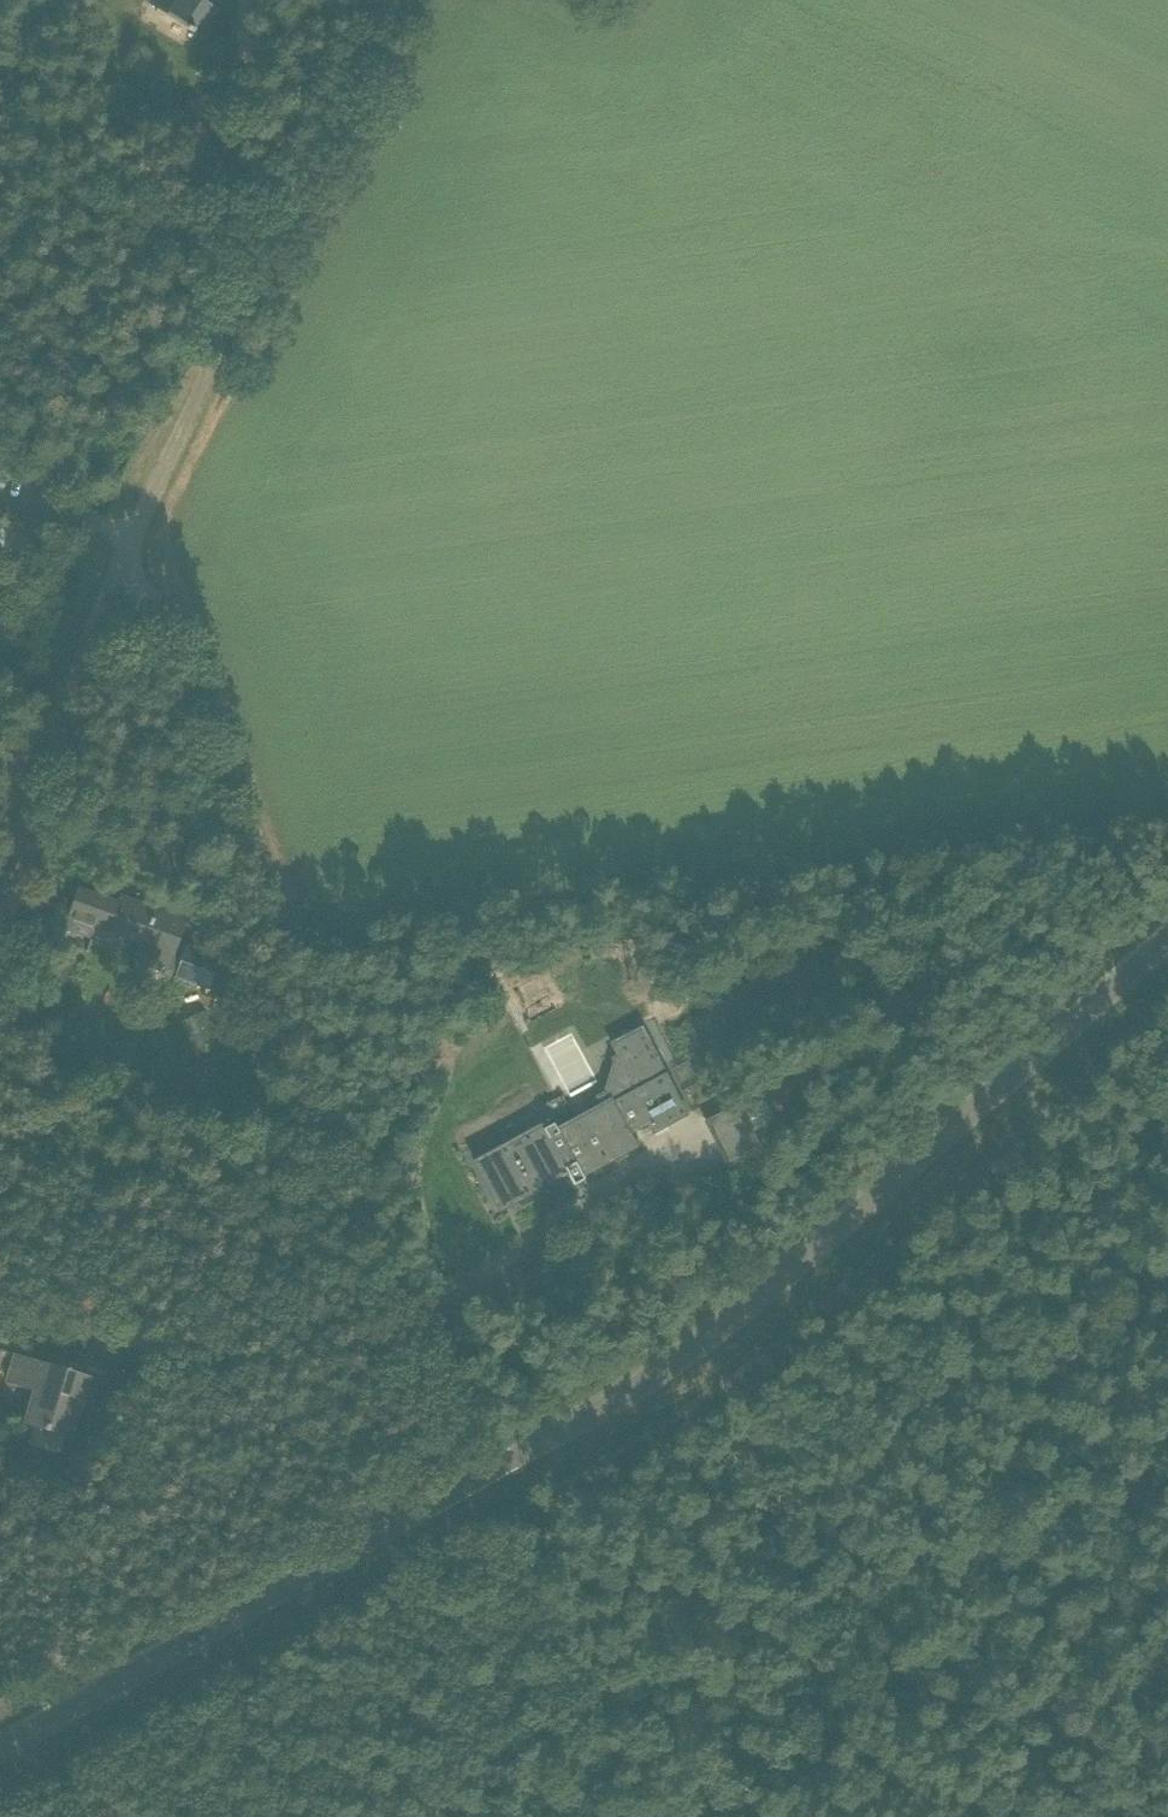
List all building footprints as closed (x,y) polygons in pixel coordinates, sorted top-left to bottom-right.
[(203,0),(148,0),(146,3),(194,33),(195,31),(201,35),(217,10),(202,1),(203,0)] [(132,961),(164,974),(171,954),(174,955),(186,921),(125,900),(123,906),(78,891),(65,929),(91,938),(96,928),(139,943),(132,961)] [(185,945),(183,952),(174,977),(207,989),(216,964),(218,957),(185,945)] [(611,1061),(603,1091),(594,1096),(599,1104),(556,1127),(554,1124),(551,1125),(548,1119),(502,1144),(504,1147),(483,1159),(508,1205),(551,1182),(548,1176),(563,1168),(573,1186),(583,1180),(581,1176),(632,1148),(625,1135),(660,1116),(665,1126),(685,1114),(674,1093),(676,1092),(642,1026),(608,1043),(614,1056),(610,1058),(611,1061)] [(561,1112),(555,1099),(469,1145),(475,1158),(561,1112)] [(736,1103),(705,1121),(730,1173),(763,1155),(736,1103)] [(24,1424),(72,1438),(91,1377),(15,1354),(6,1383),(34,1392),(24,1424)]
